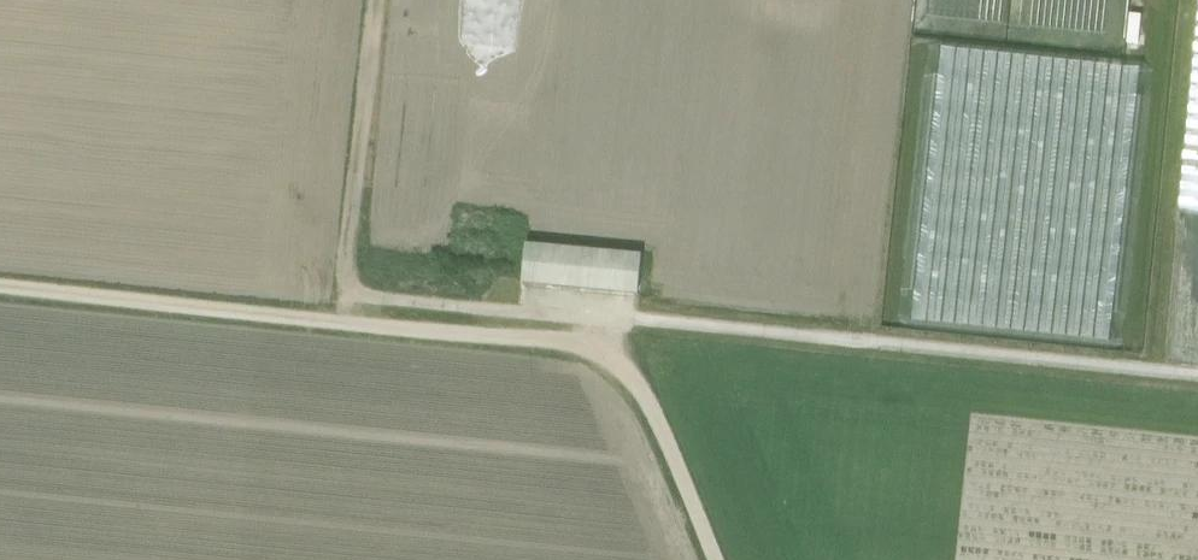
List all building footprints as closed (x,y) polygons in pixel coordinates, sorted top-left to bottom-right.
[(1178,209),(1197,211),(1197,9),(1178,209)] [(639,299),(643,259),(526,248),(522,288),(639,299)]
